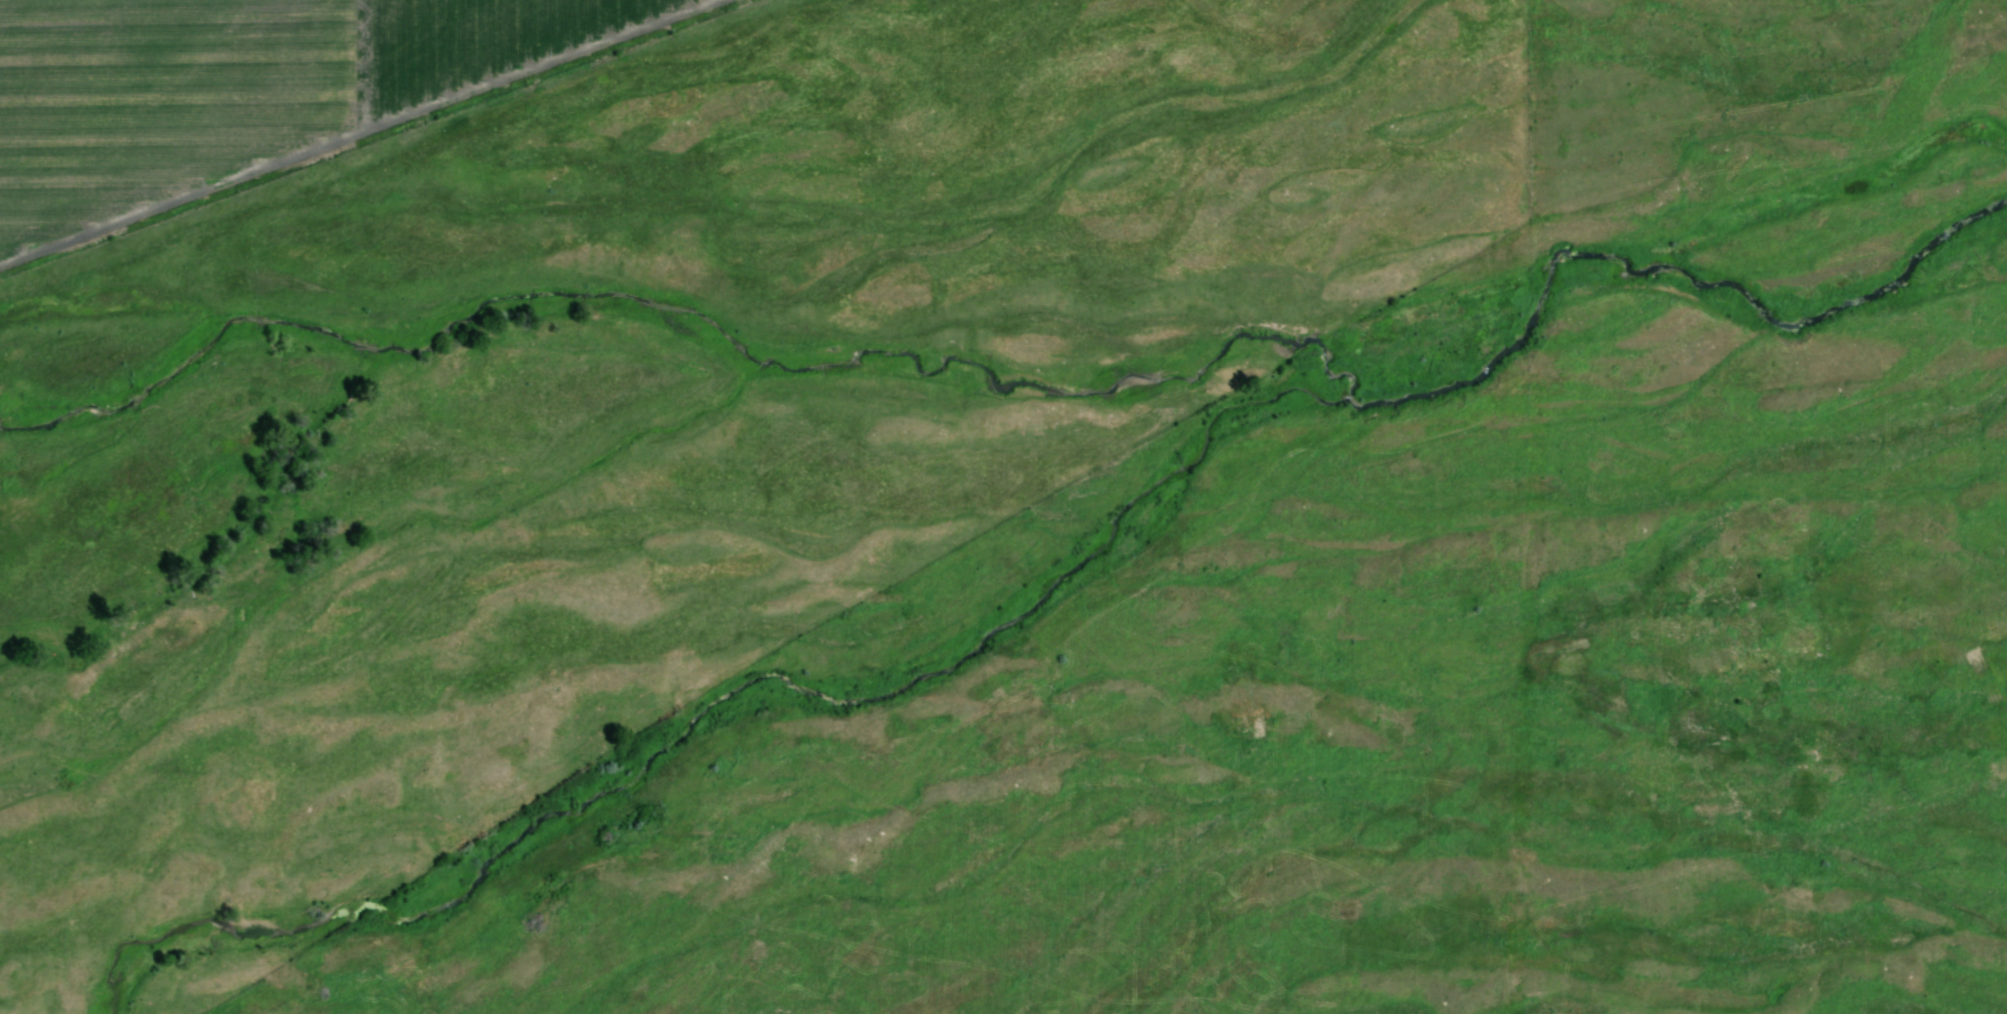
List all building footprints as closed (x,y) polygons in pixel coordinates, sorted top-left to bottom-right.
[(262,594),(265,601),(283,594),(280,587),(262,594)]
